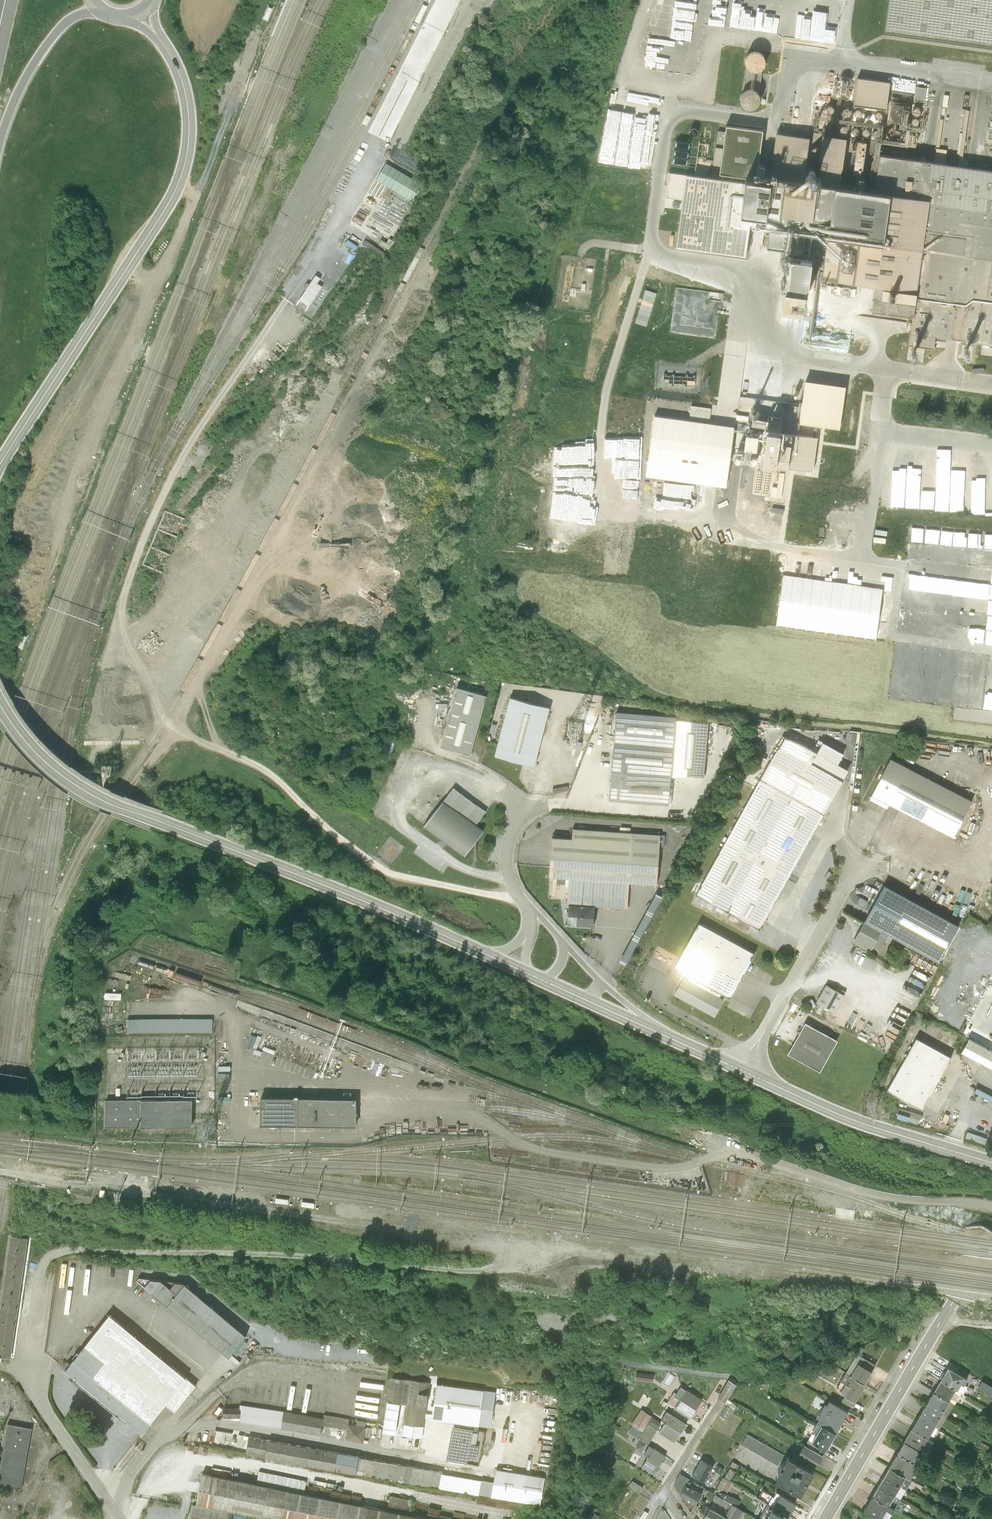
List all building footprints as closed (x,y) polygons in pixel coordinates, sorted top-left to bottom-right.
[(884,29),(991,43),(991,0),(888,0),(884,29)] [(797,41),(809,42),(812,8),(801,7),(797,41)] [(784,26),(773,25),(771,35),(766,34),(764,47),(781,50),(784,26)] [(748,70),(751,71),(754,71),(757,70),(760,67),(761,64),(762,61),(761,58),(760,55),(757,53),(755,52),(752,52),(749,52),(746,54),(744,56),(743,59),(742,62),(743,65),(745,68),(748,70)] [(890,81),(856,77),(852,106),(887,110),(890,81)] [(916,83),(915,97),(925,97),(925,83),(916,83)] [(748,89),(744,89),(741,90),(739,92),(737,95),(736,98),(736,101),(737,104),(739,107),(742,108),(745,109),(748,109),(751,107),(754,105),(755,102),(756,99),(755,95),(753,92),(751,90),(748,89)] [(611,149),(609,162),(629,164),(633,120),(621,119),(618,149),(611,149)] [(717,174),(684,169),(674,246),(742,255),(760,124),(724,119),(717,174)] [(808,138),(777,133),(770,179),(802,184),(808,138)] [(687,161),(689,139),(676,138),(673,160),(687,161)] [(829,177),(806,341),(849,347),(854,308),(911,315),(909,331),(991,342),(991,169),(876,152),(871,183),(829,177)] [(364,198),(375,205),(388,184),(377,177),(364,198)] [(809,200),(779,196),(775,225),(806,229),(809,200)] [(353,216),(392,234),(398,222),(359,204),(353,216)] [(808,269),(782,265),(775,314),(801,318),(808,269)] [(687,279),(697,279),(698,268),(689,267),(687,279)] [(636,319),(648,323),(658,290),(646,286),(636,319)] [(790,397),(791,384),(762,380),(760,392),(790,397)] [(987,494),(989,449),(975,448),(975,466),(984,466),(984,470),(977,470),(976,474),(984,474),(983,493),(987,494)] [(816,538),(828,537),(827,516),(816,517),(816,538)] [(906,554),(991,561),(991,531),(908,524),(907,538),(906,554)] [(787,549),(778,621),(873,632),(874,619),(885,621),(884,627),(881,627),(881,633),(888,634),(889,621),(896,562),(787,549)] [(951,700),(956,653),(941,652),(942,642),(927,640),(921,697),(951,700)] [(991,706),(991,650),(973,649),(969,704),(991,706)] [(889,694),(903,696),(909,655),(895,653),(889,694)] [(456,685),(439,745),(470,753),(486,694),(456,685)] [(510,697),(495,754),(534,764),(549,707),(510,697)] [(986,720),(986,706),(954,705),(953,719),(986,720)] [(712,717),(617,707),(616,710),(613,740),(607,799),(609,799),(608,800),(667,805),(671,772),(706,776),(712,717)] [(756,858),(788,876),(848,769),(784,733),(725,840),(756,858)] [(870,794),(868,798),(886,807),(889,804),(953,837),(972,800),(890,757),(870,794)] [(453,786),(424,825),(464,856),(483,831),(475,825),(486,811),(453,786)] [(574,905),(594,907),(626,909),(628,883),(656,885),(660,834),(632,832),(572,828),(571,838),(552,837),(549,877),(568,878),(566,904),(569,904),(574,905)] [(756,858),(725,840),(695,893),(759,929),(788,876),(756,858)] [(959,920),(882,881),(863,920),(888,935),(939,959),(959,920)] [(592,927),(594,907),(574,905),(569,904),(568,916),(576,916),(575,926),(592,927)] [(888,935),(862,921),(853,937),(878,951),(888,935)] [(683,977),(673,995),(714,1018),(724,1000),(719,997),(721,993),(730,998),(755,953),(698,922),(674,967),(690,976),(688,980),(683,977)] [(825,984),(815,1002),(834,1013),(844,995),(825,984)] [(129,1030),(213,1030),(213,1017),(129,1017),(129,1030)] [(805,1023),(787,1054),(820,1072),(837,1041),(805,1023)] [(253,1046),(257,1035),(251,1033),(247,1044),(253,1046)] [(902,1099),(911,1104),(922,1110),(951,1058),(916,1038),(887,1090),(902,1099)] [(960,1052),(991,1069),(991,1051),(968,1038),(960,1052)] [(357,1097),(260,1095),(260,1124),(356,1125),(357,1097)] [(106,1124),(141,1124),(141,1096),(106,1096),(106,1124)] [(141,1124),(192,1124),(193,1097),(141,1096),(141,1124)] [(911,1104),(902,1099),(900,1104),(910,1109),(912,1105),(911,1104)] [(967,1132),(965,1138),(984,1145),(986,1139),(967,1132)] [(28,1240),(10,1237),(0,1307),(0,1364),(1,1364),(2,1357),(11,1358),(28,1240)] [(242,1339),(182,1287),(174,1297),(159,1285),(147,1283),(142,1290),(225,1360),(242,1339)] [(196,1386),(109,1315),(65,1370),(74,1378),(73,1379),(125,1422),(127,1421),(142,1434),(165,1405),(174,1413),(196,1386)] [(872,1371),(875,1365),(857,1354),(846,1373),(850,1376),(864,1384),(872,1371)] [(963,1385),(967,1379),(947,1367),(940,1380),(955,1389),(957,1390),(960,1384),(963,1385)] [(637,1378),(654,1380),(655,1373),(637,1371),(637,1378)] [(864,1384),(850,1376),(840,1392),(846,1396),(845,1397),(855,1402),(865,1385),(864,1384)] [(978,1387),(990,1395),(991,1396),(991,1380),(986,1376),(983,1382),(982,1381),(978,1387)] [(407,1405),(404,1436),(425,1438),(430,1382),(389,1378),(384,1433),(398,1435),(401,1404),(407,1405)] [(639,1379),(636,1385),(642,1389),(646,1382),(639,1379)] [(728,1380),(717,1398),(725,1403),(737,1385),(728,1380)] [(933,1391),(948,1401),(955,1389),(940,1380),(933,1391)] [(762,1382),(759,1393),(766,1395),(770,1385),(762,1382)] [(482,1392),(435,1385),(430,1420),(477,1427),(482,1392)] [(679,1400),(686,1391),(680,1387),(674,1397),(679,1400)] [(686,1391),(679,1400),(674,1408),(673,1409),(690,1419),(690,1418),(702,1400),(686,1390),(686,1391)] [(948,1401),(933,1391),(925,1404),(941,1414),(948,1401)] [(818,1419),(816,1423),(821,1425),(836,1434),(848,1412),(828,1401),(826,1404),(825,1403),(816,1418),(818,1419)] [(934,1426),(941,1414),(925,1404),(918,1417),(934,1426)] [(365,1443),(368,1421),(325,1415),(325,1416),(240,1405),(240,1408),(225,1406),(224,1417),(236,1419),(235,1421),(322,1433),(323,1425),(348,1429),(346,1440),(365,1443)] [(726,1407),(719,1417),(725,1421),(731,1410),(726,1407)] [(648,1424),(652,1417),(641,1409),(630,1426),(631,1427),(628,1431),(638,1438),(647,1445),(657,1430),(648,1424)] [(660,1420),(662,1422),(664,1423),(670,1414),(666,1411),(660,1420)] [(670,1414),(664,1423),(658,1432),(675,1442),(687,1424),(671,1414),(670,1414)] [(648,1424),(657,1430),(662,1422),(660,1420),(652,1417),(648,1424)] [(927,1438),(934,1426),(918,1417),(910,1429),(927,1438)] [(7,1424),(0,1465),(0,1485),(21,1489),(32,1428),(7,1424)] [(826,1450),(836,1434),(821,1425),(812,1442),(826,1450)] [(469,1430),(452,1428),(448,1462),(464,1464),(469,1430)] [(928,1449),(933,1441),(927,1438),(910,1429),(903,1441),(920,1451),(923,1447),(928,1449)] [(214,1430),(211,1448),(541,1508),(546,1480),(495,1471),(492,1485),(442,1476),(443,1472),(214,1430)] [(747,1435),(741,1445),(780,1467),(786,1457),(747,1435)] [(913,1462),(920,1451),(903,1441),(897,1453),(913,1462)] [(981,1442),(978,1447),(986,1452),(989,1447),(981,1442)] [(819,1463),(823,1456),(804,1444),(795,1460),(812,1470),(817,1462),(819,1463)] [(648,1457),(653,1448),(649,1445),(644,1454),(648,1457)] [(653,1448),(648,1457),(642,1465),(654,1473),(665,1456),(654,1448),(653,1448)] [(913,1462),(897,1453),(889,1466),(905,1476),(909,1478),(917,1465),(913,1462)] [(775,1480),(800,1495),(814,1472),(812,1470),(795,1460),(788,1457),(785,1462),(783,1461),(780,1467),(776,1474),(778,1475),(775,1480)] [(701,1459),(692,1474),(704,1481),(713,1466),(701,1459)] [(883,1476),(900,1485),(905,1476),(889,1466),(883,1476)] [(730,1468),(724,1477),(730,1480),(735,1471),(730,1468)] [(260,1471),(258,1481),(306,1490),(308,1479),(260,1471)] [(387,1511),(350,1504),(295,1493),(237,1481),(202,1474),(195,1505),(234,1513),(237,1513),(245,1515),(258,1517),(266,1518),(425,1518),(408,1516),(397,1513),(387,1511)] [(680,1474),(678,1477),(688,1483),(690,1479),(680,1474)] [(894,1495),(900,1485),(883,1476),(877,1485),(894,1495)] [(690,1488),(690,1487),(686,1484),(681,1481),(677,1478),(674,1484),(676,1490),(679,1493),(685,1484),(690,1488)] [(632,1480),(629,1485),(640,1492),(643,1487),(632,1480)] [(685,1484),(679,1493),(679,1494),(684,1497),(683,1499),(695,1506),(702,1494),(690,1487),(690,1488),(685,1484)] [(888,1505),(894,1495),(877,1485),(872,1495),(888,1505)] [(796,1503),(780,1493),(773,1506),(789,1515),(796,1503)] [(714,1501),(728,1509),(725,1516),(730,1518),(737,1518),(738,1517),(740,1518),(741,1518),(745,1512),(731,1504),(717,1495),(714,1501)] [(895,1508),(888,1505),(872,1495),(862,1511),(877,1518),(888,1518),(895,1508)] [(397,1513),(408,1516),(411,1501),(390,1497),(387,1511),(397,1513)] [(199,1518),(201,1518),(231,1518),(232,1513),(193,1505),(190,1517),(199,1518)] [(698,1515),(703,1518),(702,1518),(726,1518),(727,1518),(709,1507),(704,1505),(698,1515)] [(772,1505),(764,1518),(786,1518),(789,1515),(773,1506),(772,1505)]
